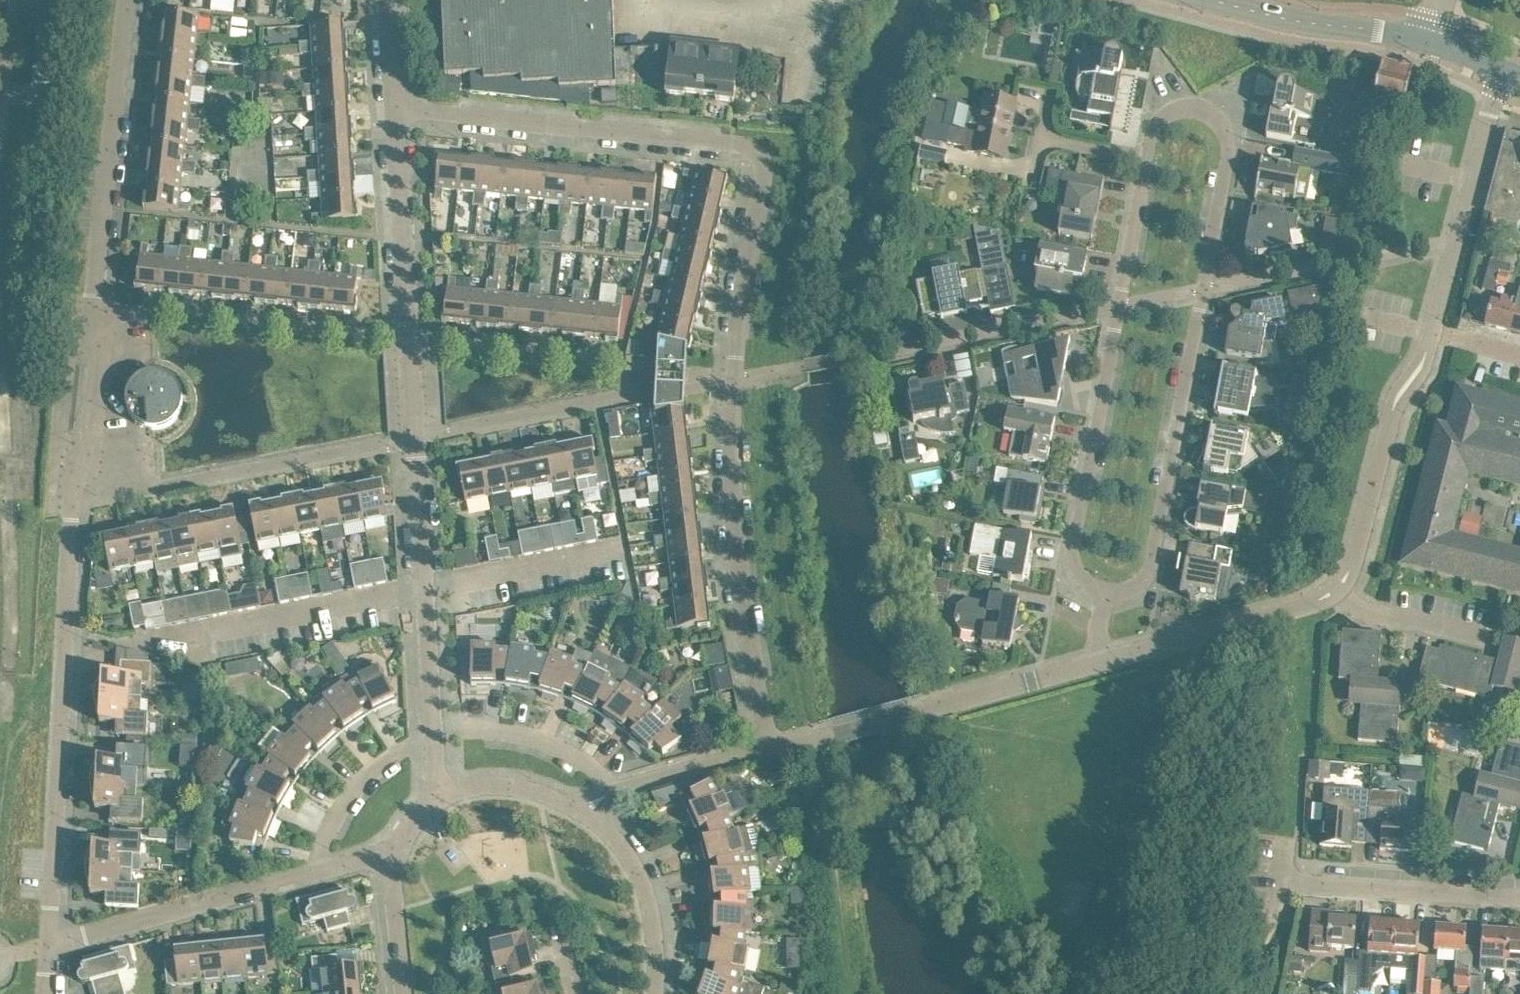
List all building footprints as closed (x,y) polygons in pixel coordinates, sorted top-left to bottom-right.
[(446,73),(445,73),(446,75),(465,75),(465,74),(484,74),(484,80),(503,79),(522,78),(522,84),(541,83),(541,82),(559,82),(560,88),(579,87),(579,86),(598,86),(617,85),(615,52),(613,0),(443,0),(446,73)] [(198,33),(200,16),(167,13),(166,24),(164,24),(163,35),(210,40),(211,34),(198,33)] [(345,34),(344,23),(312,25),(313,42),(300,43),(300,49),(348,46),(347,34),(345,34)] [(209,46),(210,40),(163,35),(162,46),(164,47),(163,57),(195,60),(197,45),(209,46)] [(700,95),(706,47),(672,43),(671,50),(666,94),(684,96),(684,93),(700,95)] [(348,57),(348,46),(300,49),(301,55),(313,54),(314,70),(347,68),(346,57),(348,57)] [(734,102),(739,56),(740,51),(706,47),(700,95),(717,97),(716,100),(734,102)] [(666,94),(671,50),(615,52),(617,85),(666,94)] [(1120,76),(1123,60),(1123,56),(1120,52),(1117,50),(1113,50),(1109,51),(1106,53),(1105,57),(1076,51),(1076,53),(1083,54),(1079,75),(1080,75),(1082,77),(1078,81),(1077,86),(1077,91),(1079,96),(1082,100),(1086,103),(1091,104),(1089,113),(1088,113),(1088,114),(1091,115),(1092,114),(1113,119),(1111,130),(1112,130),(1112,129),(1126,131),(1126,133),(1128,133),(1129,131),(1127,131),(1136,82),(1138,82),(1138,80),(1136,79),(1136,81),(1122,78),(1122,77),(1120,76)] [(193,76),(195,60),(163,57),(162,67),(159,67),(158,78),(205,83),(206,77),(193,76)] [(1405,104),(1411,81),(1413,72),(1383,64),(1375,96),(1405,104)] [(347,78),(347,68),(314,70),(315,85),(303,86),(303,92),(350,89),(350,78),(347,78)] [(205,89),(205,83),(158,78),(157,89),(159,90),(158,100),(190,103),(192,88),(205,89)] [(1317,97),(1296,93),(1295,89),(1293,86),(1290,83),(1286,83),(1282,84),(1279,86),(1278,90),(1274,106),(1272,105),(1266,137),(1292,142),(1297,116),(1313,119),(1317,97)] [(602,86),(603,102),(617,101),(617,86),(602,86)] [(351,100),(350,89),(303,92),(303,98),(316,97),(317,113),(350,111),(349,101),(351,100)] [(927,123),(951,128),(968,131),(969,124),(981,126),(981,127),(997,130),(997,128),(1010,130),(1015,103),(987,97),(984,113),(931,102),(927,123)] [(189,119),(190,103),(158,100),(157,110),(155,110),(153,121),(201,126),(201,120),(189,119)] [(350,121),(350,111),(317,113),(318,128),(305,129),(306,135),(353,132),(352,121),(350,121)] [(200,132),(201,126),(153,121),(152,132),(155,133),(153,143),(186,146),(187,131),(200,132)] [(951,128),(927,123),(924,140),(948,145),(949,141),(951,128)] [(967,145),(966,151),(1004,159),(1010,130),(997,128),(997,130),(981,127),(981,126),(969,124),(968,131),(951,128),(949,141),(967,145)] [(1506,131),(1485,211),(1519,221),(1519,135),(1506,131)] [(354,143),(353,132),(306,135),(306,141),(319,140),(320,156),(352,154),(352,144),(354,143)] [(184,162),(186,146),(153,143),(152,153),(150,153),(149,164),(196,169),(197,163),(184,162)] [(921,146),(918,160),(945,166),(948,152),(921,146)] [(353,164),(352,154),(320,156),(321,171),(308,172),(308,178),(356,175),(355,164),(353,164)] [(1262,160),(1256,190),(1273,193),(1273,195),(1285,197),(1285,195),(1294,197),(1294,198),(1295,199),(1296,197),(1307,200),(1315,159),(1314,158),(1314,159),(1294,155),(1292,167),(1291,167),(1291,165),(1279,163),(1279,164),(1263,161),(1264,160),(1262,160)] [(459,191),(462,159),(438,156),(436,168),(439,169),(435,200),(442,201),(444,189),(459,191)] [(479,206),(484,159),(473,158),(473,160),(462,159),(459,191),(474,193),(473,206),(479,206)] [(502,196),(505,164),(495,163),(495,160),(484,159),(479,206),(485,207),(486,194),(502,196)] [(522,211),(527,164),(516,163),(516,165),(505,164),(502,196),(517,197),(516,210),(522,211)] [(195,175),(196,169),(149,164),(148,175),(150,176),(149,186),(181,189),(183,174),(195,175)] [(545,201),(548,168),(538,167),(538,165),(527,164),(522,211),(528,212),(529,199),(545,201)] [(565,216),(570,168),(559,167),(559,169),(548,168),(545,201),(560,202),(559,215),(565,216)] [(588,205),(591,173),(581,172),(581,170),(570,168),(565,216),(571,216),(572,203),(588,205)] [(695,180),(691,195),(722,202),(728,178),(716,175),(716,177),(685,170),(684,177),(695,180)] [(608,220),(613,173),(602,172),(601,174),(591,173),(588,205),(603,207),(602,220),(608,220)] [(1104,180),(1064,172),(1060,193),(1068,195),(1064,216),(1062,216),(1059,234),(1093,240),(1096,222),(1093,221),(1098,195),(1101,196),(1104,180)] [(631,210),(634,178),(624,177),(624,174),(613,173),(608,220),(614,221),(615,208),(631,210)] [(357,186),(356,175),(308,178),(309,184),(322,183),(323,199),(355,197),(354,187),(357,186)] [(652,223),(657,178),(645,177),(644,179),(634,178),(631,210),(646,212),(645,223),(652,223)] [(179,205),(181,189),(149,186),(148,196),(145,196),(144,208),(190,213),(190,206),(179,205)] [(720,212),(722,202),(691,195),(687,210),(675,207),(676,205),(662,202),(660,211),(674,213),(720,224),(722,213),(720,212)] [(356,207),(355,197),(323,199),(324,214),(312,215),(313,222),(359,219),(358,207),(356,207)] [(1299,217),(1253,208),(1246,243),(1247,244),(1246,246),(1245,250),(1247,252),(1249,255),(1252,256),(1255,255),(1258,254),(1259,255),(1269,253),(1270,255),(1275,255),(1279,255),(1284,254),(1288,252),(1292,251),(1292,248),(1293,248),(1290,232),(1296,231),(1299,217)] [(717,235),(720,224),(674,213),(672,219),(685,222),(681,237),(713,244),(715,234),(717,235)] [(1325,219),(1323,232),(1337,235),(1339,222),(1325,219)] [(710,254),(713,244),(681,237),(677,252),(665,249),(664,255),(710,266),(712,255),(710,254)] [(445,240),(433,240),(434,252),(446,251),(445,240)] [(988,300),(976,241),(954,245),(959,268),(933,273),(934,279),(917,283),(923,316),(928,319),(934,316),(941,314),(942,319),(968,314),(967,309),(972,308),(971,303),(988,300)] [(160,290),(164,258),(148,256),(149,245),(142,244),(139,276),(137,275),(135,288),(160,290)] [(647,247),(627,244),(626,253),(644,256),(647,247)] [(1073,280),(1079,281),(1082,282),(1087,255),(1041,246),(1036,273),(1039,273),(1036,290),(1070,296),(1073,280)] [(181,295),(186,248),(181,247),(179,260),(164,258),(160,290),(170,291),(170,294),(181,295)] [(203,295),(207,263),(191,261),(192,248),(186,248),(181,295),(193,296),(193,294),(203,295)] [(224,300),(229,252),(223,252),(222,264),(207,263),(203,295),(213,296),(213,298),(224,300)] [(246,300),(249,267),(234,266),(235,253),(229,252),(224,300),(236,301),(236,299),(246,300)] [(1510,274),(1512,265),(1513,260),(1492,254),(1483,289),(1495,292),(1497,284),(1507,287),(1510,274)] [(707,277),(710,266),(664,255),(662,261),(675,264),(671,279),(703,286),(705,276),(707,277)] [(267,304),(272,257),(266,256),(265,269),(249,267),(246,300),(256,301),(256,303),(267,304)] [(289,304),(292,272),(277,270),(278,258),(272,257),(267,304),(278,306),(279,303),(289,304)] [(310,309),(315,262),(309,261),(308,274),(292,272),(289,304),(299,306),(299,308),(310,309)] [(332,309),(335,277),(320,275),(321,262),(315,262),(310,309),(321,310),(322,308),(332,309)] [(351,279),(335,277),(332,309),(357,312),(358,300),(356,299),(359,268),(352,267),(351,279)] [(983,271),(992,313),(1015,308),(1007,267),(983,271)] [(467,324),(471,291),(455,290),(456,279),(450,278),(446,309),(444,309),(443,321),(467,324)] [(700,296),(703,286),(671,279),(668,294),(655,291),(654,297),(700,308),(703,297),(700,296)] [(489,328),(494,281),(488,280),(486,293),(471,291),(467,324),(477,325),(477,327),(489,328)] [(510,328),(514,296),(498,294),(500,282),(494,281),(489,328),(500,329),(500,327),(510,328)] [(531,333),(537,286),(531,285),(529,298),(514,296),(510,328),(520,329),(520,332),(531,333)] [(553,333),(557,301),(541,299),(543,286),(537,286),(531,333),(543,334),(543,332),(553,333)] [(574,338),(580,290),(574,290),(572,302),(557,301),(553,333),(563,334),(563,336),(574,338)] [(596,338),(600,305),(584,304),(585,291),(580,290),(574,338),(586,339),(586,337),(596,338)] [(633,298),(623,297),(616,296),(615,307),(600,305),(596,338),(606,339),(606,341),(618,342),(620,331),(626,332),(633,298)] [(697,319),(700,308),(654,297),(652,303),(665,306),(661,321),(693,329),(695,318),(697,319)] [(1510,332),(1517,302),(1502,298),(1500,304),(1491,302),(1485,325),(1510,332)] [(1244,314),(1241,310),(1239,309),(1236,308),(1233,310),(1231,312),(1231,315),(1232,317),(1237,324),(1229,330),(1225,354),(1270,361),(1273,343),(1264,342),(1267,324),(1286,320),(1282,300),(1253,306),(1252,315),(1244,314)] [(1510,332),(1519,335),(1519,303),(1517,302),(1510,332)] [(690,339),(693,329),(661,321),(656,343),(659,344),(688,351),(690,351),(693,339),(690,339)] [(1065,369),(1067,357),(1070,342),(1041,348),(1041,346),(1036,347),(1036,349),(1023,351),(1022,349),(1018,348),(1014,348),(1010,349),(1006,350),(1002,353),(1005,366),(1014,364),(1017,377),(1007,379),(1011,398),(1061,407),(1062,402),(1063,396),(1064,390),(1064,385),(1064,379),(1059,380),(1057,371),(1065,369)] [(686,378),(687,362),(688,351),(659,344),(657,376),(656,401),(656,411),(685,408),(686,378)] [(1265,407),(1271,381),(1272,375),(1223,366),(1221,379),(1229,381),(1228,385),(1227,386),(1213,387),(1211,399),(1217,400),(1214,414),(1216,414),(1216,411),(1248,417),(1250,409),(1265,407)] [(178,385),(174,380),(168,376),(161,373),(153,373),(146,374),(139,377),(134,382),(130,388),(127,395),(126,402),(128,410),(131,416),(136,422),(141,426),(148,428),(154,429),(161,429),(168,426),(173,422),(178,417),(181,411),(183,405),(183,398),(181,391),(178,385)] [(950,390),(946,391),(944,379),(920,384),(918,383),(915,382),(913,383),(911,384),(910,386),(907,387),(914,423),(920,422),(926,427),(932,431),(939,434),(946,435),(953,434),(955,434),(951,415),(970,411),(964,383),(950,386),(950,390)] [(1459,389),(1449,428),(1439,425),(1404,562),(1519,591),(1519,553),(1451,535),(1468,472),(1519,485),(1519,405),(1459,389)] [(687,408),(685,408),(656,411),(652,412),(655,434),(687,430),(686,420),(688,420),(687,408)] [(1056,418),(1008,410),(1004,431),(1014,433),(1009,457),(1045,463),(1046,459),(1048,460),(1050,447),(1048,447),(1050,439),(1051,440),(1056,418)] [(1210,451),(1207,450),(1206,450),(1204,451),(1204,452),(1198,465),(1204,468),(1203,473),(1208,474),(1209,471),(1228,475),(1228,472),(1237,473),(1241,470),(1243,458),(1245,458),(1249,434),(1213,428),(1213,425),(1212,425),(1208,446),(1211,447),(1210,451)] [(688,441),(687,430),(655,434),(657,450),(644,452),(645,457),(692,452),(691,440),(688,441)] [(593,440),(568,445),(575,481),(578,480),(580,493),(600,489),(599,485),(610,483),(605,458),(595,460),(593,453),(596,452),(593,440)] [(575,481),(568,445),(558,447),(557,445),(546,447),(553,485),(555,494),(576,490),(575,481)] [(553,485),(546,447),(535,449),(535,452),(525,454),(532,489),(553,485)] [(693,463),(692,452),(645,457),(646,463),(658,462),(660,477),(692,473),(691,463),(693,463)] [(532,489),(525,454),(515,456),(515,453),(503,455),(511,493),(532,489)] [(511,493),(503,455),(492,458),(493,460),(483,462),(490,497),(511,493)] [(969,461),(967,474),(978,475),(980,462),(969,461)] [(490,497),(483,462),(457,467),(459,479),(462,479),(466,502),(490,497)] [(1044,477),(1012,471),(1007,470),(1003,495),(1007,496),(1004,514),(1021,517),(1020,522),(1035,525),(1036,520),(1041,521),(1044,504),(1039,503),(1044,477)] [(694,483),(692,473),(660,477),(647,479),(650,500),(697,495),(696,483),(694,483)] [(383,481),(357,487),(364,522),(388,517),(383,494),(386,493),(383,481)] [(1199,510),(1193,510),(1189,512),(1186,514),(1185,518),(1185,522),(1187,526),(1190,528),(1197,532),(1197,531),(1196,530),(1197,529),(1224,534),(1228,511),(1243,510),(1246,493),(1201,484),(1198,504),(1201,504),(1199,510)] [(364,522),(357,487),(347,488),(347,486),(336,488),(343,526),(364,522)] [(343,526),(336,488),(325,490),(325,493),(315,495),(322,530),(343,526)] [(322,530),(315,495),(305,497),(305,494),(293,497),(301,534),(322,530)] [(698,506),(697,495),(650,500),(651,506),(663,505),(665,520),(697,516),(696,506),(698,506)] [(301,534),(293,497),(282,499),(283,501),(273,503),(280,538),(301,534)] [(280,538),(273,503),(263,505),(262,503),(250,505),(259,552),(281,548),(280,538)] [(243,555),(234,508),(222,511),(222,513),(212,515),(219,550),(221,560),(243,555)] [(219,550),(212,515),(202,517),(202,515),(191,517),(198,554),(200,564),(221,560),(219,550)] [(699,526),(697,516),(665,520),(667,536),(654,537),(655,543),(702,537),(701,526),(699,526)] [(198,554),(191,517),(180,519),(180,521),(170,523),(177,559),(179,568),(200,564),(198,554)] [(582,520),(585,535),(587,543),(599,541),(594,518),(582,520)] [(575,521),(561,524),(566,548),(587,543),(585,535),(578,536),(575,521)] [(177,559),(170,523),(160,525),(160,523),(148,525),(156,563),(157,572),(179,568),(177,559)] [(566,548),(561,524),(539,528),(544,552),(566,548)] [(156,563),(148,525),(137,527),(138,530),(128,532),(134,567),(156,563)] [(970,555),(981,557),(978,573),(994,576),(1009,579),(1009,581),(1012,582),(1012,579),(1024,581),(1024,578),(1029,579),(1031,565),(1027,564),(1032,536),(976,526),(970,555)] [(544,552),(539,528),(519,532),(523,556),(544,552)] [(134,567),(128,532),(102,537),(104,549),(107,548),(111,572),(134,567)] [(485,539),(490,562),(502,560),(500,551),(497,536),(485,539)] [(704,549),(702,537),(655,543),(656,549),(669,548),(670,563),(703,559),(701,549),(704,549)] [(1190,543),(1186,565),(1178,566),(1177,573),(1178,573),(1184,574),(1182,588),(1191,600),(1197,601),(1202,598),(1216,600),(1222,568),(1230,569),(1233,551),(1190,543)] [(510,549),(500,551),(502,560),(512,558),(510,549)] [(384,559),(372,561),(376,585),(388,582),(384,559)] [(704,569),(703,559),(670,563),(672,579),(660,580),(660,586),(707,580),(706,569),(704,569)] [(376,585),(372,561),(351,565),(355,589),(376,585)] [(334,593),(333,584),(330,569),(318,572),(322,595),(334,593)] [(313,597),(308,574),(287,578),(292,601),(313,597)] [(292,601),(287,578),(275,580),(280,604),(292,601)] [(709,592),(707,580),(660,586),(661,592),(674,590),(676,606),(708,602),(707,592),(709,592)] [(344,591),(342,582),(333,584),(334,593),(344,591)] [(241,593),(228,596),(232,613),(262,607),(257,584),(244,586),(241,593)] [(637,613),(631,584),(628,584),(616,609),(637,613)] [(228,596),(227,589),(206,594),(210,617),(232,613),(228,596)] [(210,617),(206,594),(184,598),(189,622),(210,617)] [(1022,624),(1024,627),(1025,626),(1017,615),(1019,601),(992,596),(982,602),(967,599),(957,606),(954,621),(961,631),(976,634),(983,643),(1010,648),(1014,629),(1022,624)] [(189,622),(184,598),(163,602),(166,617),(168,626),(189,622)] [(145,621),(142,602),(130,605),(134,628),(146,626),(145,621)] [(711,627),(708,602),(676,606),(678,622),(666,623),(667,630),(698,626),(699,628),(711,627)] [(168,626),(166,617),(145,621),(146,626),(147,630),(168,626)] [(1378,681),(1381,638),(1382,633),(1343,630),(1339,679),(1352,680),(1351,692),(1363,692),(1358,741),(1397,744),(1401,695),(1389,694),(1390,682),(1378,681)] [(1517,641),(1514,653),(1502,650),(1499,661),(1440,646),(1438,654),(1426,651),(1418,681),(1490,699),(1493,687),(1504,690),(1507,679),(1519,682),(1519,642),(1517,641)] [(496,674),(507,675),(511,651),(496,650),(496,645),(472,645),(472,685),(496,685),(496,674)] [(543,681),(550,658),(535,655),(536,650),(512,646),(511,651),(507,675),(506,686),(530,689),(532,679),(543,681)] [(551,653),(550,658),(543,681),(539,692),(563,699),(566,689),(576,692),(594,656),(578,649),(574,661),(551,653)] [(148,663),(148,655),(131,650),(128,650),(127,662),(121,661),(121,673),(103,672),(102,681),(100,681),(98,684),(97,687),(96,690),(96,694),(95,697),(141,699),(142,684),(150,684),(151,663),(148,663)] [(614,665),(594,656),(576,692),(572,702),(594,713),(595,710),(604,715),(608,708),(632,674),(635,670),(616,661),(614,665)] [(238,664),(225,666),(228,679),(240,677),(238,664)] [(380,666),(357,677),(354,672),(341,679),(344,684),(360,708),(370,703),(375,713),(397,702),(380,666)] [(652,689),(632,674),(608,708),(604,715),(602,717),(622,731),(628,722),(637,729),(653,711),(642,702),(645,698),(652,689)] [(346,731),(366,717),(360,708),(344,684),(324,698),(327,702),(315,711),(331,729),(340,722),(346,731)] [(186,689),(185,704),(198,705),(200,690),(186,689)] [(141,699),(95,697),(95,699),(95,702),(96,706),(96,708),(97,710),(98,714),(100,714),(100,722),(118,723),(118,735),(128,736),(148,737),(149,715),(141,715),(141,699)] [(653,711),(637,729),(630,737),(648,754),(655,746),(663,755),(682,739),(671,728),(682,717),(664,700),(653,711)] [(331,729),(315,711),(312,708),(294,724),(297,728),(287,739),(306,754),(314,746),(321,754),(339,737),(331,729)] [(274,728),(258,747),(271,758),(263,770),(284,782),(290,773),(299,780),(314,761),(306,754),(287,739),(274,728)] [(1501,742),(1489,789),(1478,786),(1475,797),(1463,794),(1451,842),(1488,852),(1500,805),(1512,808),(1515,796),(1519,797),(1519,747),(1501,742)] [(137,785),(138,770),(146,770),(147,749),(123,748),(122,760),(98,758),(98,767),(95,767),(94,770),(93,773),(92,776),(91,780),(91,783),(137,785)] [(294,787),(284,782),(263,770),(259,767),(247,789),(251,791),(245,804),(267,813),(272,803),(281,809),(294,787)] [(1418,770),(1417,785),(1427,786),(1429,770),(1418,770)] [(707,827),(729,817),(748,809),(737,782),(722,789),(718,779),(712,781),(682,800),(687,809),(697,832),(707,827)] [(136,801),(137,785),(91,783),(91,786),(91,790),(92,793),(92,797),(94,800),(96,800),(95,808),(114,809),(113,821),(143,823),(144,801),(136,801)] [(1323,802),(1320,845),(1352,848),(1353,839),(1367,840),(1369,805),(1370,805),(1371,792),(1371,791),(1344,789),(1344,786),(1332,788),(1324,787),(1324,789),(1322,790),(1323,802)] [(1400,795),(1371,792),(1370,805),(1369,805),(1367,840),(1381,841),(1380,850),(1412,852),(1413,834),(1417,821),(1414,821),(1414,820),(1410,819),(1399,816),(1400,795)] [(267,813),(245,804),(240,802),(231,825),(235,827),(231,842),(255,848),(258,836),(268,840),(277,817),(267,813)] [(193,824),(193,810),(180,810),(180,823),(193,824)] [(760,850),(753,826),(734,831),(729,817),(707,827),(711,838),(701,840),(707,864),(717,861),(741,854),(741,855),(760,850)] [(93,853),(91,852),(89,856),(88,859),(87,862),(87,865),(86,869),(132,871),(133,856),(141,856),(142,835),(112,833),(112,845),(94,844),(93,853)] [(751,893),(748,870),(763,868),(760,850),(741,855),(741,854),(717,861),(719,872),(709,873),(712,898),(722,896),(747,893),(751,893)] [(132,887),(132,871),(86,869),(86,872),(87,876),(87,879),(88,882),(89,886),(91,886),(91,894),(109,895),(108,907),(139,909),(140,887),(132,887)] [(348,913),(353,911),(356,909),(358,907),(358,903),(356,900),(353,899),(350,899),(348,893),(345,894),(343,887),(297,900),(303,925),(324,919),(328,931),(351,925),(348,913)] [(802,888),(792,889),(793,905),(803,904),(802,888)] [(747,908),(747,893),(722,896),(723,907),(712,907),(711,932),(722,932),(746,933),(751,933),(752,908),(747,908)] [(1327,953),(1328,947),(1354,949),(1356,920),(1346,920),(1346,914),(1313,911),(1310,951),(1327,953)] [(1396,923),(1371,921),(1368,953),(1360,952),(1359,961),(1357,993),(1365,993),(1371,993),(1373,977),(1385,969),(1392,969),(1393,955),(1396,923)] [(1420,925),(1396,923),(1393,955),(1392,969),(1408,970),(1409,956),(1418,957),(1420,925)] [(1440,927),(1436,926),(1435,949),(1457,951),(1455,986),(1470,988),(1471,988),(1471,983),(1471,977),(1474,948),(1466,947),(1467,929),(1453,928),(1451,925),(1443,925),(1440,927)] [(1506,972),(1509,932),(1483,930),(1480,970),(1506,972)] [(745,947),(746,933),(722,932),(721,943),(710,941),(706,965),(710,966),(717,967),(745,972),(750,948),(745,947)] [(1509,932),(1506,972),(1519,973),(1519,932),(1509,932)] [(511,978),(535,972),(532,960),(538,959),(532,935),(491,945),(497,967),(492,968),(497,985),(501,984),(512,981),(511,978)] [(253,938),(242,939),(246,978),(281,974),(278,950),(267,951),(266,939),(253,941),(253,938)] [(246,978),(242,939),(230,941),(231,943),(220,944),(224,980),(246,978)] [(788,939),(788,947),(801,947),(802,939),(788,939)] [(224,980),(220,944),(210,945),(210,943),(199,944),(203,982),(224,980)] [(203,982),(199,944),(187,945),(188,948),(175,949),(176,961),(165,962),(168,986),(203,982)] [(83,972),(81,974),(79,976),(79,980),(81,982),(84,984),(87,984),(93,983),(96,993),(125,993),(120,975),(137,970),(130,946),(84,958),(86,965),(82,966),(83,972)] [(1436,983),(1438,956),(1426,955),(1426,958),(1424,982),(1423,993),(1441,993),(1442,983),(1436,983)] [(322,969),(325,993),(363,989),(362,980),(366,979),(364,965),(339,967),(337,956),(312,958),(313,970),(322,969)] [(1424,982),(1426,958),(1415,957),(1412,993),(1409,993),(1423,993),(1424,982)] [(1357,993),(1359,961),(1347,960),(1344,993),(1357,993)] [(765,988),(743,981),(745,972),(717,967),(710,966),(707,975),(704,974),(697,993),(763,993),(765,988)] [(1485,978),(1471,977),(1471,983),(1471,988),(1470,988),(1470,993),(1484,993),(1485,978)] [(505,993),(546,993),(544,985),(505,993)]
